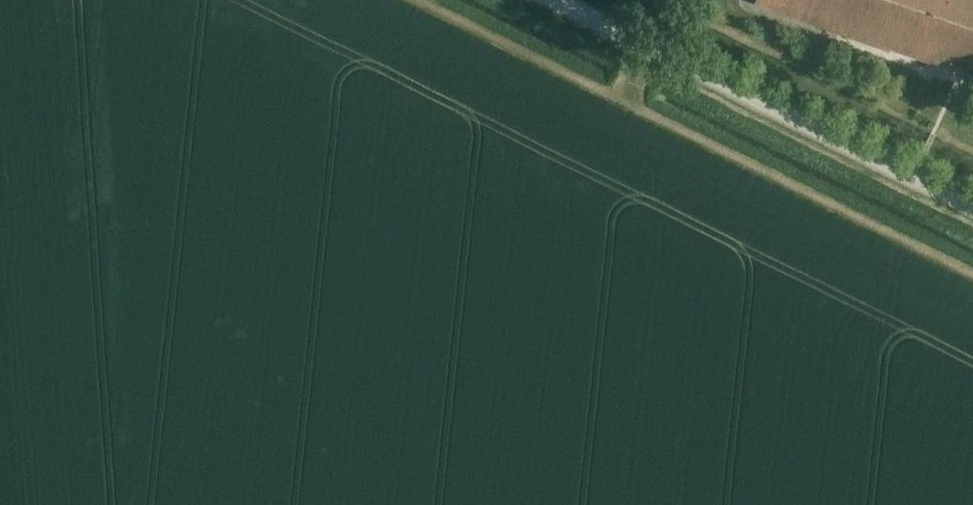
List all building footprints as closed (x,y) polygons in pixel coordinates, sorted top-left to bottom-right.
[(756,2),(890,50),(891,47),(939,64),(941,60),(968,70),(970,66),(972,67),(972,0),(757,0),(756,2)]
